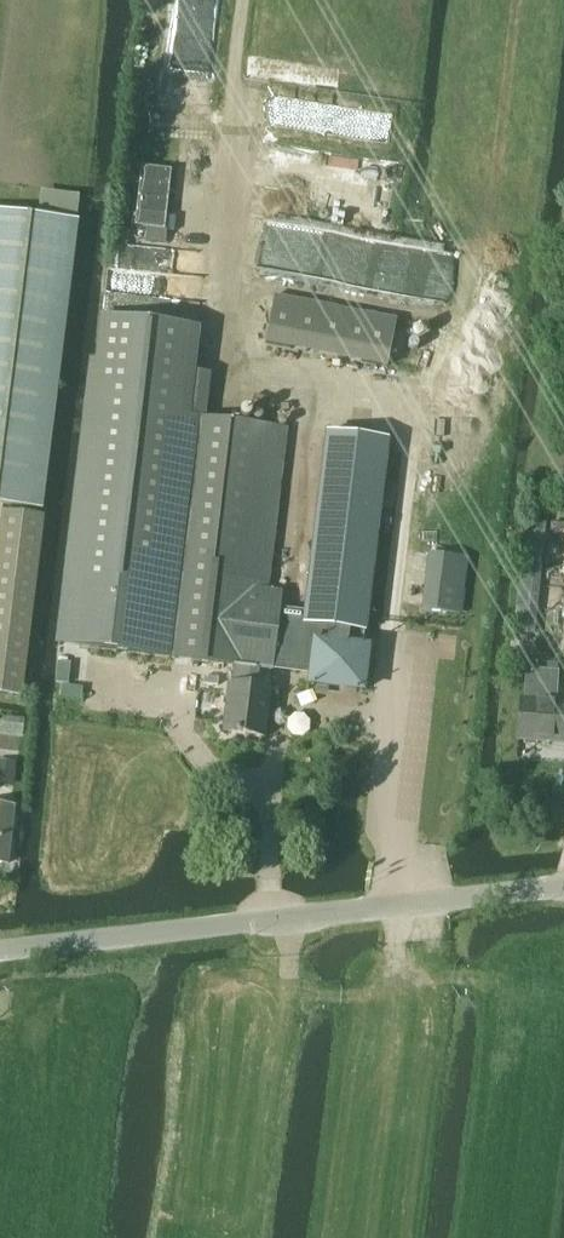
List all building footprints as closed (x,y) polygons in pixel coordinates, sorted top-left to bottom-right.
[(40,511),(76,222),(0,213),(0,506),(40,511)] [(274,296),(264,346),(385,369),(395,319),(274,296)] [(90,376),(58,646),(231,667),(255,669),(270,671),(277,610),(279,594),(265,592),(285,429),(204,419),(209,376),(193,374),(198,329),(101,317),(94,376),(90,376)] [(277,610),(270,671),(309,676),(308,685),(361,692),(366,649),(359,648),(361,634),(363,634),(386,440),(324,433),(303,613),(277,610)] [(0,521),(0,695),(21,698),(42,518),(1,513),(0,521)] [(535,636),(542,551),(521,549),(513,635),(535,636)] [(516,741),(563,744),(563,704),(555,704),(557,666),(545,665),(545,672),(524,671),(523,702),(519,701),(516,741)] [(231,667),(223,734),(261,739),(267,691),(252,689),(255,669),(231,667)] [(13,783),(15,762),(0,761),(0,782),(13,783)] [(5,865),(12,809),(0,808),(0,865),(5,865)]
